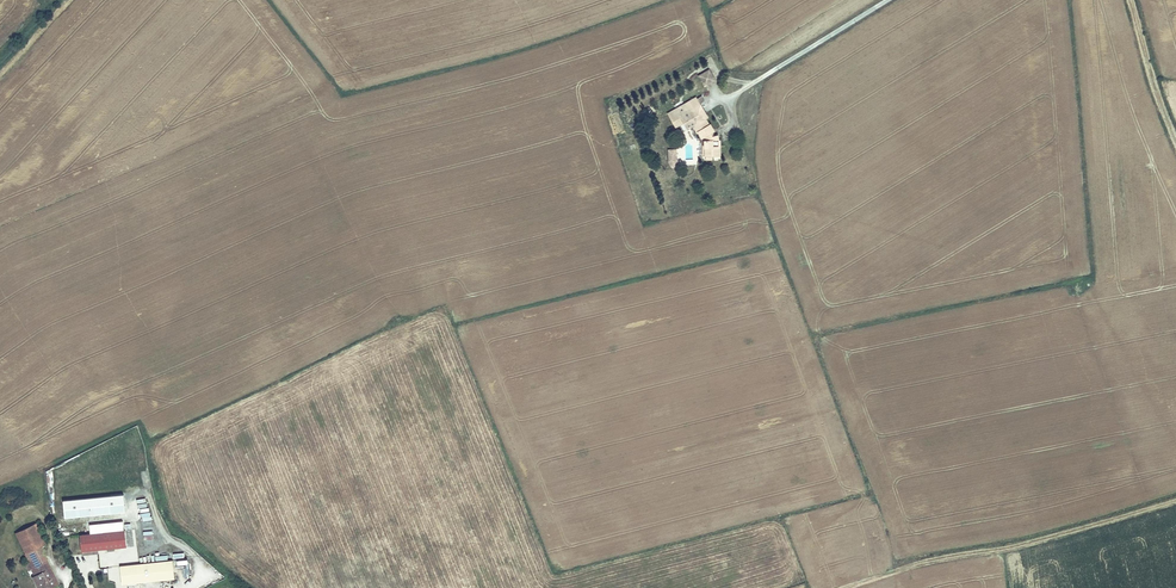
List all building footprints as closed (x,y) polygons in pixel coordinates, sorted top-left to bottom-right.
[(698,75),(704,85),(715,79),(709,68),(698,75)] [(702,138),(703,145),(703,153),(711,153),(717,153),(717,144),(719,144),(718,139),(718,133),(711,134),(710,131),(714,129),(710,123),(708,123),(704,117),(707,116),(695,96),(668,111),(676,125),(683,121),(687,127),(693,124),(697,130),(698,130),(701,136),(704,134),(705,137),(702,138)] [(669,150),(669,167),(678,167),(678,150),(669,150)] [(143,512),(142,502),(142,494),(53,502),(53,508),(54,520),(143,512)] [(143,536),(152,535),(151,513),(141,514),(143,536)] [(17,530),(27,550),(41,544),(47,541),(37,520),(17,530)] [(128,529),(84,534),(85,550),(129,544),(128,529)] [(27,550),(30,556),(27,558),(41,587),(42,587),(59,579),(41,544),(27,550)] [(116,565),(118,584),(184,577),(182,559),(116,565)] [(99,576),(100,581),(109,580),(107,569),(103,569),(104,575),(99,576)]
